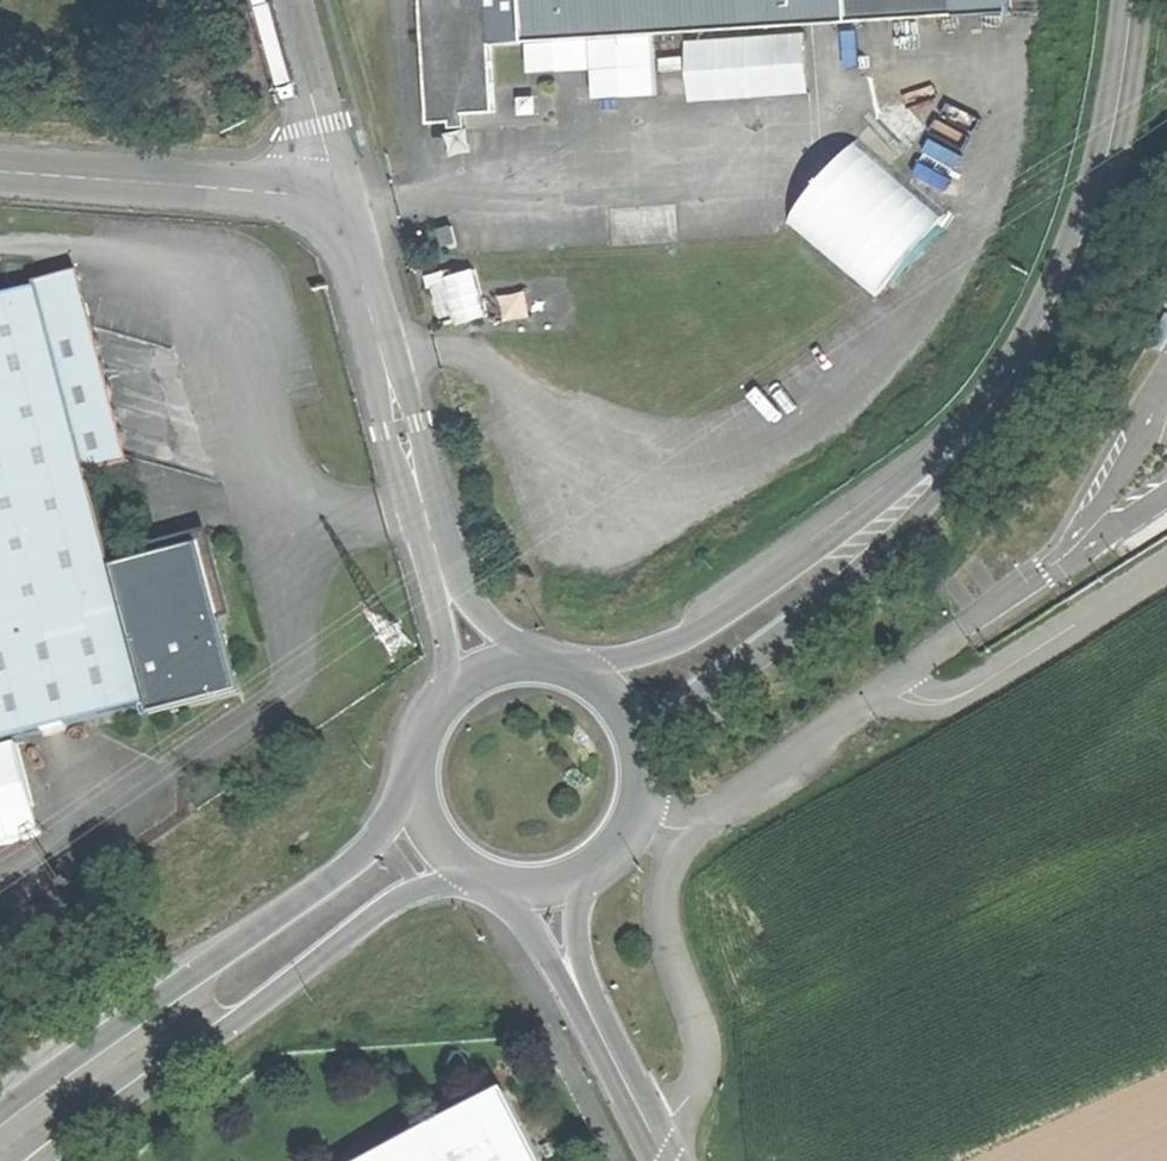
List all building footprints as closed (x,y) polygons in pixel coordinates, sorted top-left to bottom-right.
[(424,134),(457,132),(457,126),(496,123),(493,53),(491,0),(421,0),(424,134)] [(493,53),(530,51),(528,0),(491,0),(493,53)] [(530,51),(535,50),(584,48),(1010,17),(1009,0),(528,0),(530,51)] [(584,48),(535,50),(535,66),(586,64),(584,48)] [(857,146),(785,226),(870,300),(941,218),(857,146)] [(455,231),(442,234),(448,251),(460,247),(455,231)] [(435,274),(448,324),(492,312),(480,263),(435,274)] [(34,292),(83,473),(127,461),(77,281),(34,292)] [(0,301),(0,743),(11,740),(144,705),(148,718),(234,695),(196,547),(109,570),(83,473),(34,292),(0,301)] [(0,743),(0,839),(21,833),(35,824),(11,740),(0,743)] [(503,1095),(375,1160),(537,1160),(503,1095)]
